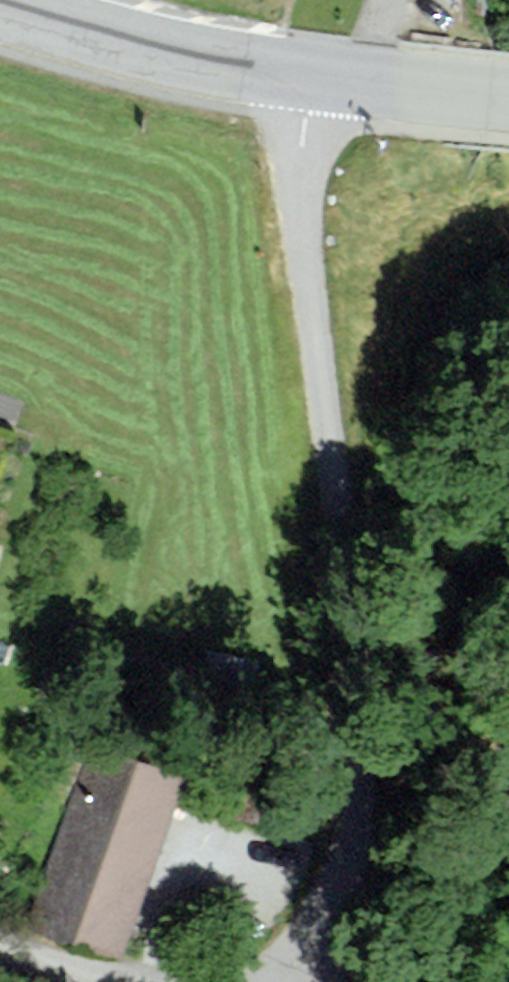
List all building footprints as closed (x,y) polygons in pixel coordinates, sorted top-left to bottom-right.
[(37,911),(115,943),(186,773),(108,741),(37,911)]
